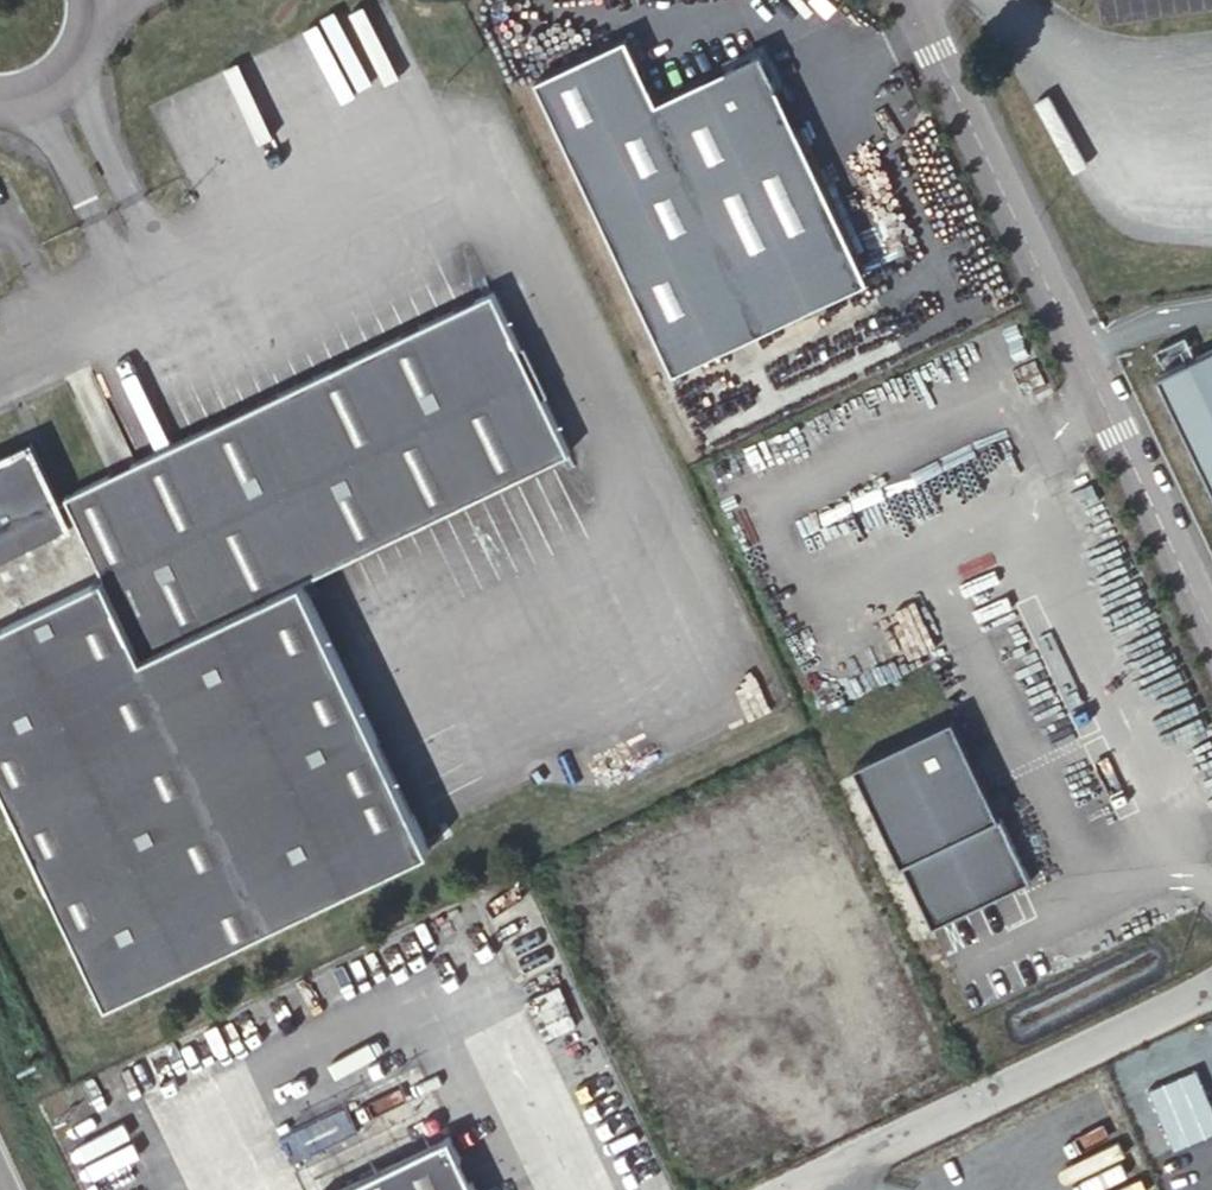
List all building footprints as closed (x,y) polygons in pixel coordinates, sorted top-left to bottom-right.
[(538,83),(670,363),(862,274),(760,56),(655,105),(626,42),(538,83)] [(126,996),(449,842),(311,568),(580,439),(500,280),(77,483),(79,491),(70,497),(41,437),(0,456),(0,611),(7,624),(0,627),(0,739),(126,996)] [(1195,357),(1188,340),(1157,354),(1211,479),(1211,349),(1195,357)] [(852,755),(930,918),(1020,875),(942,712),(852,755)] [(337,1189),(473,1189),(447,1136),(337,1189)]
